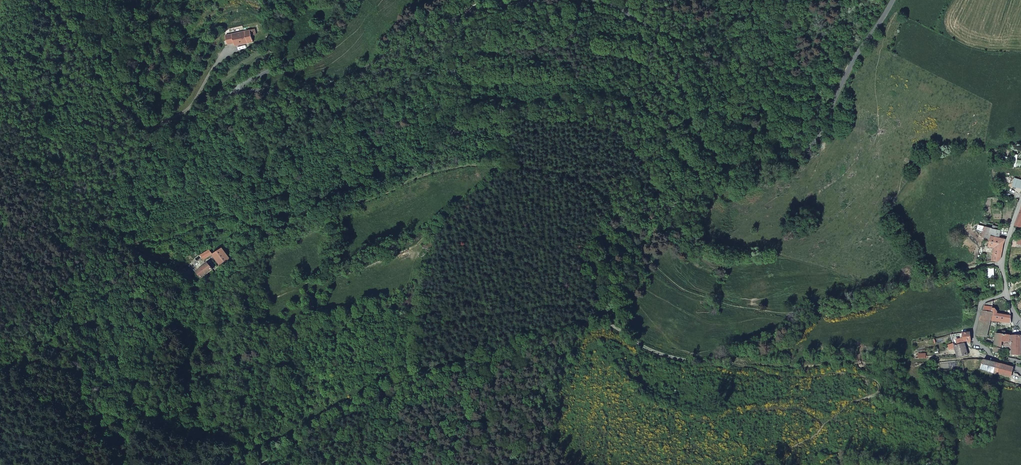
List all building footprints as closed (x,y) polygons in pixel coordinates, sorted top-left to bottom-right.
[(252,29),(228,35),(229,40),(235,39),(236,42),(237,45),(255,40),(252,29)] [(988,235),(997,237),(998,230),(991,228),(992,225),(985,223),(982,237),(988,239),(988,235)] [(1003,244),(1005,238),(997,237),(988,235),(988,239),(986,245),(993,247),(991,260),(997,260),(999,258),(1001,256),(1003,244)] [(202,260),(211,253),(208,248),(198,253),(199,256),(202,260)] [(221,268),(230,262),(224,253),(220,248),(211,253),(216,261),(218,264),(221,268)] [(205,264),(195,271),(199,277),(210,270),(205,264)] [(216,265),(210,270),(213,273),(221,268),(218,264),(216,265)] [(974,335),(982,337),(985,338),(988,322),(990,315),(980,314),(974,335)] [(1008,317),(990,315),(988,322),(1008,323),(1008,317)] [(993,341),(1000,341),(1010,343),(1010,336),(1003,335),(1004,332),(1000,332),(999,335),(993,334),(993,341)] [(1018,337),(1010,336),(1010,343),(1010,351),(1008,351),(1007,355),(1018,357),(1019,340),(1018,337)] [(955,355),(955,358),(966,357),(964,346),(953,347),(955,355)] [(982,361),(979,374),(984,375),(985,374),(1010,379),(1011,373),(1012,368),(982,361)]
